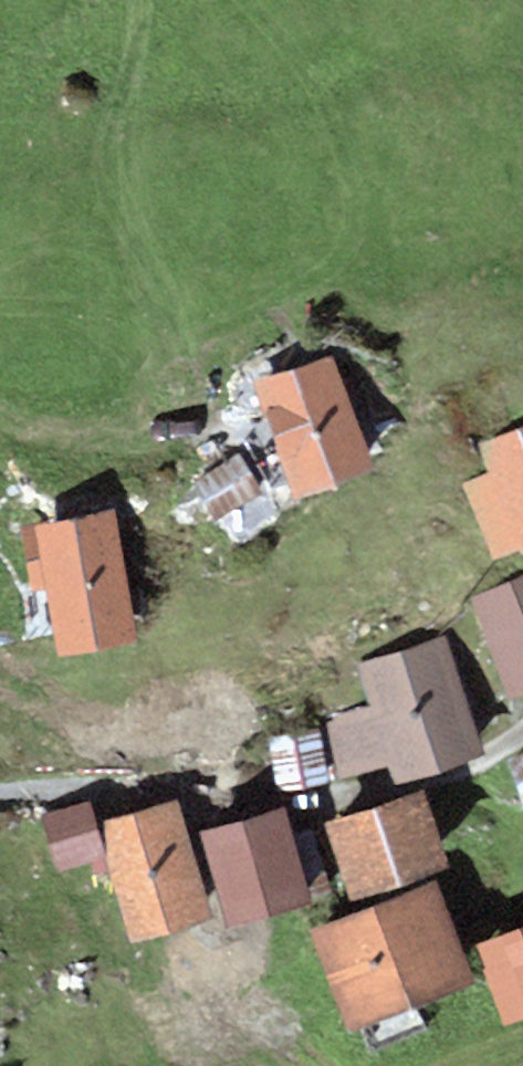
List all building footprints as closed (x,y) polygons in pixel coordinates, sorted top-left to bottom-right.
[(333,351),(255,380),(296,495),(373,467),(350,405),(359,401),(353,384),(346,386),(333,351)] [(461,484),(493,558),(519,547),(522,553),(522,425),(477,445),(489,472),(461,484)] [(238,455),(192,483),(214,519),(260,492),(238,455)] [(113,508),(18,526),(30,591),(45,589),(57,656),(138,641),(113,508)] [(469,598),(510,698),(522,693),(522,576),(469,598)] [(368,703),(319,719),(339,779),(388,762),(395,781),(486,751),(447,632),(354,662),(368,703)] [(267,738),(277,788),(328,778),(318,729),(267,738)] [(506,757),(522,807),(522,751),(506,757)] [(423,788),(324,823),(352,900),(451,865),(423,788)] [(177,800),(99,822),(109,856),(94,861),(98,873),(113,868),(133,940),(211,917),(177,800)] [(86,801),(41,815),(58,869),(103,855),(86,801)] [(284,803),(197,830),(227,925),(331,892),(311,829),(294,834),(284,803)] [(435,880),(308,929),(348,1030),(474,981),(435,880)] [(474,944),(504,1023),(522,1016),(522,926),(474,944)]
